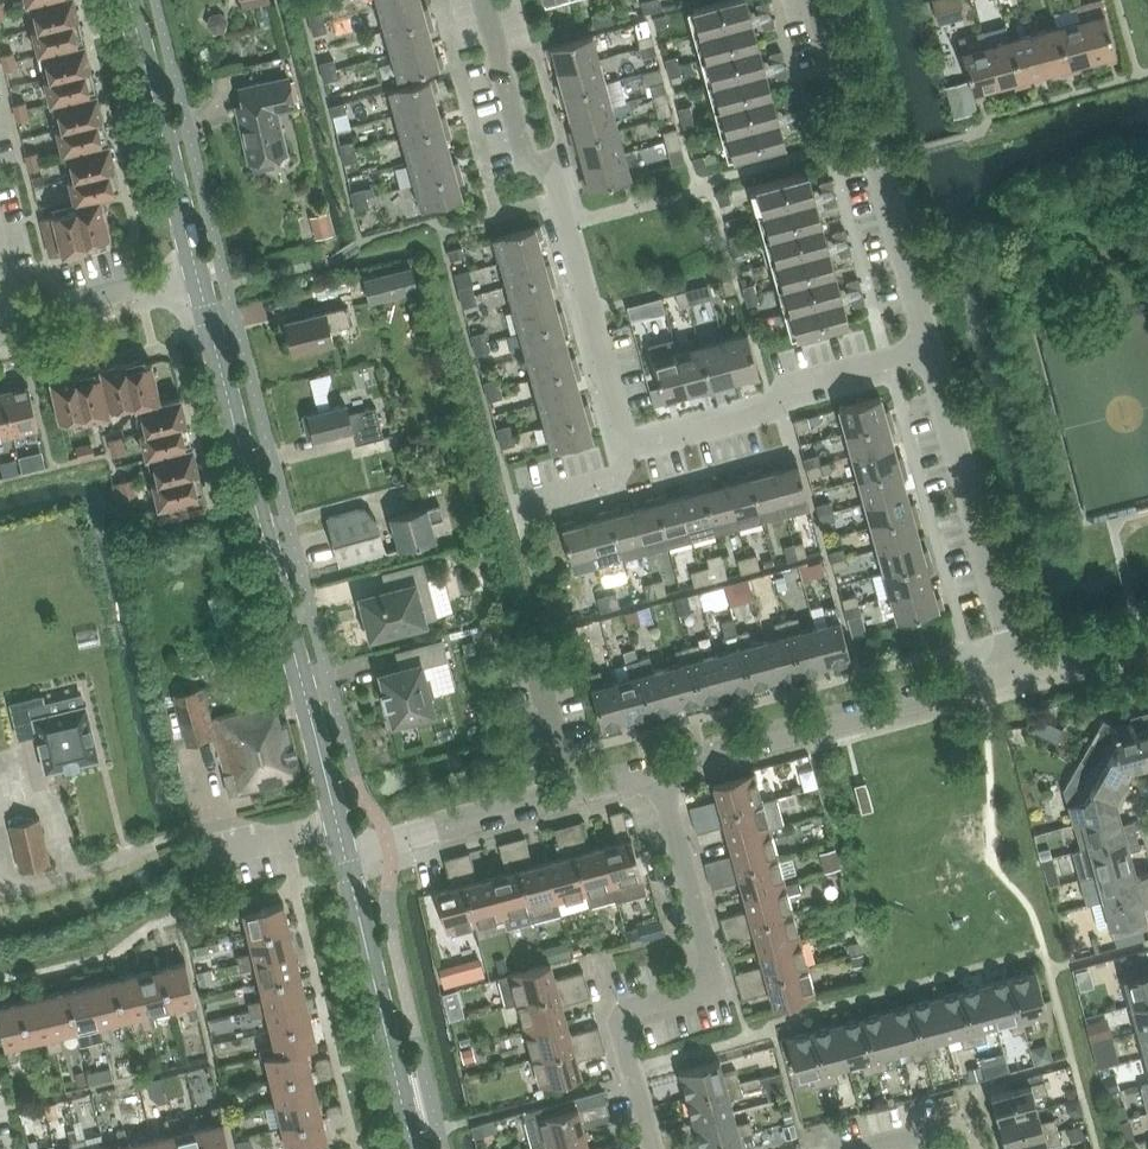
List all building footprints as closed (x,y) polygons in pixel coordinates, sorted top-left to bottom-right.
[(78,17),(74,0),(48,0),(33,4),(39,27),(33,29),(39,55),(45,54),(85,44),(78,17)] [(232,11),(228,0),(215,0),(211,1),(216,17),(232,11)] [(420,0),(405,0),(378,7),(385,31),(431,18),(428,7),(423,9),(420,0)] [(650,0),(648,0),(641,2),(644,13),(653,11),(650,0)] [(653,11),(662,8),(660,0),(650,0),(653,11)] [(752,19),(747,0),(720,0),(693,7),(707,58),(758,44),(752,19)] [(937,22),(965,14),(961,0),(932,0),(937,22)] [(1091,60),(1116,53),(1101,0),(1099,0),(1077,6),(1080,20),(1091,60)] [(758,17),(772,13),(768,1),(758,4),(760,13),(757,14),(758,17)] [(601,13),(604,24),(613,22),(610,10),(601,13)] [(604,24),(601,13),(592,15),(595,27),(604,24)] [(772,13),(758,17),(759,20),(762,19),(765,29),(775,26),(772,13)] [(311,26),(326,22),(323,14),(309,17),(311,26)] [(665,15),(654,18),(657,28),(667,25),(665,15)] [(431,18),(385,31),(391,54),(432,43),(429,30),(434,29),(431,18)] [(1068,66),(1091,60),(1080,20),(1057,26),(1068,66)] [(326,22),(311,26),(313,35),(328,31),(326,22)] [(560,24),(551,26),(555,37),(563,35),(560,24)] [(1044,72),(1068,66),(1057,26),(1034,33),(1044,72)] [(998,85),(987,45),(983,33),(959,39),(973,92),(974,92),(976,98),(985,96),(983,89),(998,85)] [(1021,79),(1044,72),(1034,33),(1010,39),(1021,79)] [(555,57),(558,70),(599,59),(592,35),(546,47),(550,59),(555,57)] [(640,48),(654,44),(651,35),(637,39),(640,48)] [(998,85),(1021,79),(1010,39),(987,45),(998,85)] [(432,43),(391,54),(398,78),(444,65),(440,54),(435,55),(432,43)] [(97,94),(91,67),(85,44),(45,54),(51,77),(45,78),(51,105),(57,103),(97,94)] [(654,44),(640,48),(643,57),(656,54),(654,44)] [(772,93),(765,68),(758,44),(707,58),(720,107),(772,93)] [(772,67),(785,64),(782,51),(771,53),(774,63),(771,64),(772,67)] [(3,63),(15,60),(13,52),(2,55),(3,63)] [(668,68),(678,66),(676,56),(665,59),(668,68)] [(322,72),(337,69),(335,59),(320,63),(322,72)] [(559,95),(605,82),(599,59),(558,70),(561,83),(556,84),(559,95)] [(15,60),(3,63),(5,71),(17,68),(15,60)] [(690,62),(679,65),(681,73),(692,70),(690,62)] [(785,64),(772,67),(772,70),(776,69),(778,80),(789,77),(785,64)] [(678,66),(668,68),(670,78),(681,75),(678,66)] [(337,69),(322,72),(325,82),(339,78),(337,69)] [(660,69),(644,73),(648,87),(650,86),(664,82),(660,69)] [(288,77),(254,85),(239,88),(243,105),(237,106),(250,162),(287,153),(277,112),(295,108),(288,77)] [(389,90),(395,115),(436,103),(433,91),(438,89),(435,78),(389,90)] [(605,82),(559,95),(562,106),(567,104),(571,117),(612,106),(605,82)] [(653,95),(667,91),(664,82),(650,86),(653,95)] [(971,88),(949,94),(955,116),(977,110),(971,88)] [(667,91),(653,95),(655,104),(669,100),(667,91)] [(772,93),(720,107),(734,157),(785,143),(772,93)] [(57,103),(63,127),(57,128),(63,155),(69,153),(109,144),(97,94),(57,103)] [(785,116),(798,112),(795,100),(785,103),(787,112),(784,113),(785,116)] [(16,113),(27,110),(25,102),(14,105),(16,113)] [(331,106),(333,116),(347,112),(345,103),(331,106)] [(402,138),(448,125),(445,115),(440,116),(436,103),(395,115),(402,138)] [(681,117),(692,114),(689,105),(679,108),(681,117)] [(612,106),(571,117),(574,129),(569,131),(572,142),(618,129),(612,106)] [(27,110),(16,113),(17,121),(29,118),(27,110)] [(798,112),(785,116),(785,119),(789,118),(791,127),(802,125),(798,112)] [(692,114),(681,117),(684,126),(694,123),(692,114)] [(448,125),(402,138),(408,161),(449,150),(446,138),(451,136),(448,125)] [(665,141),(679,137),(676,128),(663,132),(665,141)] [(583,164),(624,152),(618,129),(572,142),(575,152),(580,151),(583,164)] [(679,137),(665,141),(668,151),(682,147),(679,137)] [(342,154),(357,151),(354,141),(340,145),(342,154)] [(120,188),(115,167),(109,144),(69,153),(75,177),(69,178),(76,204),(102,198),(115,195),(114,189),(120,188)] [(415,185),(461,172),(458,161),(453,163),(449,150),(408,161),(415,185)] [(357,151),(342,154),(345,164),(359,160),(357,151)] [(28,163),(39,160),(37,152),(26,155),(28,163)] [(624,152),(583,164),(587,176),(582,177),(585,189),(631,177),(624,152)] [(703,156),(692,158),(695,168),(705,165),(703,156)] [(39,160),(28,163),(30,170),(41,168),(39,160)] [(822,222),(815,197),(808,171),(756,185),(770,236),(822,222)] [(461,172),(415,185),(421,209),(462,197),(458,184),(464,183),(461,172)] [(821,195),(835,192),(831,179),(821,182),(823,191),(820,192),(821,195)] [(354,201),(368,198),(366,188),(352,192),(354,201)] [(835,192),(821,195),(822,198),(825,197),(827,207),(838,204),(835,192)] [(729,193),(718,196),(721,205),(731,202),(729,193)] [(61,255),(86,249),(107,243),(106,237),(111,236),(102,198),(76,204),(77,209),(52,215),(52,216),(54,224),(56,231),(58,239),(59,246),(61,254),(61,255)] [(368,198),(354,201),(356,211),(371,207),(368,198)] [(326,212),(311,216),(316,238),(332,234),(326,212)] [(43,226),(54,224),(52,216),(41,219),(43,226)] [(784,285),(835,271),(822,222),(770,236),(784,285)] [(54,224),(43,226),(45,234),(56,231),(54,224)] [(494,238),(500,262),(541,251),(538,239),(543,237),(540,226),(494,238)] [(835,245),(848,241),(845,229),(834,231),(837,241),(834,241),(835,245)] [(56,231),(45,234),(47,241),(58,239),(56,231)] [(732,246),(743,243),(740,234),(729,237),(732,246)] [(58,239),(47,241),(49,249),(59,246),(58,239)] [(848,241),(835,245),(836,248),(838,247),(841,256),(851,253),(848,241)] [(743,243),(732,246),(734,255),(745,252),(743,243)] [(59,246),(49,249),(50,256),(61,254),(59,246)] [(462,247),(448,251),(451,260),(465,256),(462,247)] [(507,286),(553,273),(550,262),(545,264),(541,251),(500,262),(507,286)] [(413,267),(366,279),(372,300),(418,288),(413,267)] [(784,285),(790,310),(797,335),(849,321),(835,271),(784,285)] [(513,309),(554,298),(551,285),(556,284),(553,273),(507,286),(513,309)] [(733,277),(723,280),(727,294),(737,291),(733,277)] [(848,294),(862,290),(858,278),(848,281),(850,290),(847,291),(848,294)] [(461,298),(475,294),(472,284),(459,288),(461,298)] [(746,296),(756,293),(754,284),(743,287),(746,296)] [(686,290),(689,304),(699,302),(695,288),(686,290)] [(689,304),(686,290),(676,293),(680,307),(689,304)] [(862,290),(848,294),(849,297),(852,296),(854,305),(865,302),(862,290)] [(756,293),(746,296),(748,305),(759,302),(756,293)] [(475,294),(461,298),(464,307),(478,303),(475,294)] [(519,332),(565,320),(563,309),(557,310),(554,298),(513,309),(519,332)] [(638,304),(628,307),(631,320),(632,321),(641,318),(644,317),(640,303),(638,304)] [(331,328),(352,323),(348,305),(288,320),(295,351),(334,341),(331,328)] [(565,320),(519,332),(526,356),(567,345),(563,332),(568,331),(565,320)] [(474,344),(488,341),(485,331),(471,335),(474,344)] [(747,332),(723,339),(734,380),(747,376),(748,381),(760,378),(747,332)] [(767,334),(757,337),(759,345),(770,342),(767,334)] [(700,345),(712,391),(723,388),(722,383),(734,380),(723,339),(700,345)] [(488,341),(474,344),(477,354),(490,350),(488,341)] [(532,379),(578,367),(575,356),(570,357),(567,345),(526,356),(532,379)] [(700,345),(677,352),(688,393),(700,389),(702,394),(712,391),(700,345)] [(675,396),(688,393),(677,352),(652,358),(665,404),(677,401),(675,396)] [(145,358),(124,363),(101,368),(111,408),(134,402),(135,408),(141,407),(162,402),(161,400),(152,362),(147,364),(145,358)] [(578,367),(532,379),(539,403),(580,391),(576,379),(581,377),(578,367)] [(101,368),(75,375),(50,381),(59,420),(84,414),(86,420),(112,414),(111,408),(101,368)] [(487,391),(501,387),(498,378),(484,382),(487,391)] [(29,386),(3,392),(13,434),(39,428),(29,386)] [(501,387),(487,391),(489,401),(503,397),(501,387)] [(580,391),(539,403),(545,426),(591,413),(588,402),(583,404),(580,391)] [(3,392),(0,393),(0,437),(13,434),(3,392)] [(327,394),(316,396),(319,410),(331,407),(327,394)] [(193,447),(186,421),(180,396),(161,400),(162,402),(141,407),(147,430),(141,432),(147,458),(153,457),(193,447)] [(880,397),(839,408),(846,432),(892,419),(889,408),(884,410),(880,397)] [(317,438),(358,427),(361,442),(383,437),(376,406),(350,413),(347,403),(331,407),(319,410),(310,412),(317,438)] [(591,413),(545,426),(551,450),(592,439),(589,426),(594,424),(591,413)] [(808,416),(794,420),(797,430),(810,426),(808,416)] [(846,432),(852,455),(893,444),(890,431),(895,430),(892,419),(846,432)] [(500,438),(514,434),(511,425),(497,428),(500,438)] [(514,434),(500,438),(502,448),(516,444),(514,434)] [(110,440),(112,448),(123,445),(121,437),(110,440)] [(87,457),(95,455),(92,443),(84,445),(87,457)] [(852,455),(859,479),(905,466),(902,455),(897,457),(893,444),(852,455)] [(87,457),(84,445),(77,447),(79,459),(87,457)] [(125,453),(123,445),(112,448),(114,456),(125,453)] [(205,496),(198,471),(193,447),(153,457),(159,480),(153,482),(159,507),(160,507),(197,498),(205,496)] [(807,467),(820,464),(818,454),(804,458),(807,467)] [(19,458),(22,472),(31,469),(28,456),(19,458)] [(787,468),(774,471),(785,512),(809,505),(797,459),(785,462),(787,468)] [(16,461),(1,464),(3,476),(19,472),(16,461)] [(820,464),(807,467),(809,477),(823,473),(820,464)] [(859,479),(865,502),(906,491),(903,478),(908,477),(905,466),(859,479)] [(785,512),(774,471),(761,474),(760,469),(749,472),(762,518),(785,512)] [(727,484),(738,525),(762,518),(749,472),(738,475),(740,480),(727,484)] [(131,479),(120,482),(122,490),(133,487),(131,479)] [(702,485),(715,531),(738,525),(727,484),(715,487),(713,482),(702,485)] [(693,493),(681,496),(692,537),(715,531),(702,485),(692,488),(693,493)] [(133,487),(122,490),(124,497),(135,495),(133,487)] [(909,503),(906,491),(865,502),(871,525),(917,513),(914,502),(909,503)] [(667,495),(656,498),(668,544),(692,537),(681,496),(668,500),(667,495)] [(205,496),(197,498),(200,512),(208,510),(205,496)] [(200,512),(197,498),(190,500),(193,514),(200,512)] [(645,550),(668,544),(656,498),(645,501),(646,506),(634,509),(645,550)] [(190,500),(182,501),(186,516),(193,514),(190,500)] [(182,501),(175,503),(178,517),(186,516),(182,501)] [(819,514),(833,511),(831,501),(817,505),(819,514)] [(178,517),(175,503),(167,505),(171,519),(178,517)] [(165,506),(160,507),(163,521),(171,519),(167,505),(165,506)] [(391,515),(400,548),(400,549),(402,549),(402,548),(437,539),(432,522),(445,518),(441,505),(429,508),(428,507),(393,516),(393,515),(391,515)] [(163,521),(160,507),(159,507),(153,509),(156,523),(163,521)] [(378,518),(366,507),(365,507),(329,516),(341,564),(386,552),(378,518)] [(609,511),(622,557),(645,550),(634,509),(621,513),(620,508),(609,511)] [(153,509),(145,510),(149,525),(156,523),(153,509)] [(145,510),(138,512),(141,526),(149,525),(145,510)] [(602,574),(625,568),(622,557),(609,511),(598,514),(599,519),(587,522),(598,563),(602,574)] [(833,511),(819,514),(822,524),(836,520),(833,511)] [(130,514),(134,528),(141,526),(138,512),(130,514)] [(871,525),(878,549),(919,537),(915,525),(920,524),(917,513),(871,525)] [(598,563),(587,522),(574,525),(573,520),(561,524),(574,569),(598,563)] [(878,549),(884,572),(930,559),(927,549),(922,550),(919,537),(878,549)] [(484,541),(473,544),(476,555),(481,558),(488,556),(484,541)] [(794,544),(797,558),(807,555),(803,541),(794,544)] [(797,558),(794,544),(784,547),(788,560),(797,558)] [(832,561),(846,558),(843,548),(830,552),(832,561)] [(748,557),(752,570),(761,568),(758,554),(748,557)] [(752,570),(748,557),(739,559),(742,573),(752,570)] [(773,558),(763,560),(765,567),(774,564),(773,558)] [(846,558),(832,561),(835,571),(848,567),(846,558)] [(884,572),(891,595),(932,584),(928,572),(933,570),(930,559),(884,572)] [(822,561),(809,565),(812,577),(825,574),(822,561)] [(391,571),(395,590),(363,598),(364,603),(360,604),(364,620),(368,619),(372,635),(423,622),(423,620),(436,617),(423,563),(391,571)] [(724,563),(711,567),(714,581),(728,577),(724,563)] [(810,578),(807,563),(799,565),(803,580),(810,578)] [(701,569),(705,583),(714,581),(711,567),(701,569)] [(705,583),(701,569),(692,572),(696,586),(705,583)] [(784,576),(775,579),(778,590),(787,588),(784,576)] [(747,579),(732,583),(736,596),(751,592),(747,579)] [(655,582),(659,596),(668,593),(664,580),(655,582)] [(659,596),(655,582),(645,585),(649,599),(659,596)] [(891,595),(897,620),(943,607),(940,595),(935,597),(932,584),(891,595)] [(723,586),(707,590),(712,606),(715,608),(725,605),(727,602),(723,586)] [(608,595),(612,609),(621,606),(617,593),(608,595)] [(612,609),(608,595),(599,598),(602,611),(612,609)] [(689,595),(676,598),(679,611),(692,608),(689,595)] [(845,608),(859,605),(856,595),(842,599),(845,608)] [(859,605),(845,608),(847,618),(861,614),(859,605)] [(828,623),(815,627),(826,666),(851,659),(837,606),(824,609),(828,623)] [(637,609),(625,612),(628,623),(640,620),(637,609)] [(786,620),(801,673),(826,666),(815,627),(802,630),(798,616),(786,620)] [(778,637),(766,640),(776,680),(801,673),(786,620),(774,623),(778,637)] [(496,623),(480,626),(483,638),(499,635),(496,623)] [(98,628),(76,633),(80,648),(101,643),(98,628)] [(749,630),(737,633),(751,686),(776,680),(766,640),(753,644),(749,630)] [(729,650),(716,654),(727,693),(751,686),(737,633),(725,636),(729,650)] [(396,651),(401,670),(383,675),(387,690),(382,691),(386,706),(391,705),(395,721),(399,720),(401,724),(417,720),(416,715),(432,711),(428,696),(433,695),(429,678),(423,680),(420,667),(448,659),(442,640),(396,651)] [(702,700),(727,693),(716,654),(703,657),(700,643),(688,646),(702,700)] [(677,707),(702,700),(688,646),(676,650),(679,664),(667,667),(677,707)] [(635,648),(623,652),(626,663),(638,660),(635,648)] [(653,713),(677,707),(667,667),(654,670),(650,657),(638,660),(653,713)] [(628,720),(653,713),(638,660),(626,663),(630,677),(617,681),(628,720)] [(628,720),(617,681),(604,684),(601,670),(588,674),(602,727),(628,720)] [(206,686),(175,694),(188,744),(218,736),(227,772),(224,773),(230,794),(233,794),(233,795),(302,778),(288,721),(282,722),(276,701),(213,717),(206,686)] [(43,696),(11,703),(19,738),(36,734),(46,772),(66,767),(66,768),(79,765),(79,764),(100,759),(86,704),(47,714),(43,696)] [(1132,721),(1133,721),(1135,730),(1143,761),(1147,760),(1147,712),(1130,717),(1132,721)] [(1064,729),(1041,717),(1033,731),(1056,743),(1064,729)] [(1081,760),(1123,784),(1131,769),(1132,769),(1132,768),(1134,764),(1143,761),(1135,730),(1133,721),(1132,721),(1115,726),(1104,720),(1081,760)] [(1081,760),(1064,790),(1074,824),(1083,822),(1082,821),(1114,813),(1111,804),(1114,799),(1115,799),(1114,798),(1123,784),(1081,760)] [(718,800),(689,807),(693,820),(762,801),(754,773),(713,784),(718,800)] [(873,809),(869,794),(866,782),(854,785),(857,797),(861,812),(873,809)] [(784,825),(776,798),(762,801),(693,820),(696,833),(725,825),(729,840),(770,829),(784,825)] [(603,846),(614,887),(617,899),(618,901),(646,893),(631,838),(630,839),(623,810),(610,814),(617,842),(603,846)] [(1116,822),(1114,813),(1082,821),(1083,822),(1074,824),(1081,850),(1136,835),(1133,821),(1121,824),(1116,822)] [(40,817),(10,824),(21,870),(51,863),(40,817)] [(614,887),(603,846),(588,850),(580,822),(567,825),(586,895),(589,906),(617,899),(614,887)] [(547,861),(559,902),(586,895),(567,825),(554,829),(562,857),(547,861)] [(733,855),(704,862),(708,875),(777,856),(770,829),(729,840),(733,855)] [(1073,852),(1080,878),(1128,865),(1125,856),(1128,852),(1140,848),(1136,835),(1081,850),(1073,852)] [(525,837),(512,840),(534,921),(562,914),(559,902),(547,861),(533,865),(525,837)] [(499,844),(507,872),(492,876),(503,917),(506,929),(534,921),(512,840),(499,844)] [(1047,846),(1039,848),(1042,858),(1049,856),(1047,846)] [(835,849),(821,852),(826,871),(840,867),(835,849)] [(476,925),(503,917),(492,876),(477,880),(470,852),(457,855),(476,925)] [(447,933),(476,925),(457,855),(443,859),(451,887),(436,892),(447,933)] [(785,884),(777,856),(708,875),(711,888),(740,881),(744,895),(785,884)] [(1080,878),(1087,904),(1101,900),(1147,888),(1147,873),(1135,877),(1130,874),(1128,865),(1080,878)] [(792,912),(788,894),(801,890),(799,880),(785,884),(744,895),(748,910),(719,918),(723,931),(792,912)] [(1147,902),(1147,888),(1101,900),(1108,927),(1111,926),(1114,936),(1141,929),(1147,927),(1147,920),(1147,915),(1142,917),(1140,908),(1142,904),(1147,902)] [(244,913),(249,936),(290,926),(284,902),(262,907),(258,894),(225,902),(228,917),(244,913)] [(792,912),(723,931),(727,943),(755,936),(759,950),(800,939),(792,912)] [(641,935),(642,938),(664,932),(661,919),(638,925),(641,935)] [(638,925),(626,929),(628,939),(641,935),(638,925)] [(238,955),(239,963),(295,950),(290,926),(249,936),(253,952),(238,955)] [(1141,929),(1114,936),(1117,947),(1145,940),(1141,929)] [(763,965),(735,973),(738,986),(808,967),(800,939),(759,950),(763,965)] [(860,941),(848,945),(850,954),(862,951),(860,941)] [(552,946),(543,948),(547,962),(556,960),(552,946)] [(257,967),(261,983),(301,974),(295,950),(239,963),(241,971),(257,967)] [(1119,957),(1122,968),(1147,961),(1147,954),(1147,950),(1119,957)] [(863,953),(851,957),(853,966),(866,962),(863,953)] [(190,961),(186,962),(196,1002),(199,1001),(203,1000),(193,960),(190,961)] [(506,960),(496,963),(499,974),(508,971),(506,960)] [(1147,1000),(1147,961),(1122,968),(1125,977),(1122,978),(1129,1005),(1147,1000)] [(171,1007),(187,1003),(191,1019),(199,1017),(196,1002),(186,962),(162,967),(171,1007)] [(497,977),(497,978),(505,1007),(518,1004),(587,984),(583,971),(555,978),(551,963),(497,977)] [(455,964),(439,969),(444,987),(461,983),(455,964)] [(171,1007),(162,967),(138,973),(152,1028),(159,1027),(156,1011),(171,1007)] [(816,995),(808,967),(738,986),(742,999),(770,991),(774,1007),(816,995)] [(212,969),(197,972),(200,985),(214,982),(212,969)] [(1090,970),(1076,973),(1079,987),(1094,983),(1090,970)] [(1036,971),(1011,977),(1025,1031),(1037,1027),(1033,1014),(1047,1010),(1044,1000),(1036,971)] [(152,1028),(138,973),(115,978),(124,1018),(140,1014),(144,1030),(152,1028)] [(250,1010),(306,997),(301,974),(261,983),(264,999),(249,1002),(250,1010)] [(1013,1034),(1025,1031),(1011,977),(986,984),(997,1024),(1009,1020),(1013,1034)] [(91,984),(104,1040),(112,1038),(108,1022),(124,1018),(115,978),(91,984)] [(104,1040),(91,984),(68,989),(77,1029),(93,1026),(97,1041),(104,1040)] [(590,997),(587,984),(518,1004),(525,1030),(566,1019),(562,1004),(590,997)] [(984,1027),(997,1024),(986,984),(961,991),(976,1044),(988,1041),(984,1027)] [(77,1029),(68,989),(44,995),(57,1051),(65,1049),(61,1033),(77,1029)] [(963,1047),(976,1044),(961,991),(936,998),(947,1037),(960,1034),(963,1047)] [(21,1001),(30,1040),(46,1037),(50,1052),(57,1051),(44,995),(21,1001)] [(272,1030),(312,1021),(306,997),(250,1010),(252,1018),(268,1014),(272,1030)] [(934,1041),(947,1037),(936,998),(912,1004),(926,1058),(938,1054),(934,1041)] [(1051,999),(1044,1000),(1047,1010),(1053,1008),(1051,999)] [(1129,1005),(1134,1022),(1137,1021),(1139,1030),(1147,1028),(1147,1000),(1129,1005)] [(21,1001),(0,1005),(0,1022),(9,1062),(18,1060),(14,1044),(30,1040),(21,1001)] [(914,1061),(926,1058),(912,1004),(887,1011),(898,1051),(910,1047),(914,1061)] [(461,1006),(447,1010),(450,1019),(464,1015),(461,1006)] [(885,1054),(898,1051),(887,1011),(862,1018),(877,1071),(889,1068),(885,1054)] [(865,1074),(877,1071),(862,1018),(837,1024),(848,1064),(861,1061),(865,1074)] [(1108,1018),(1087,1024),(1091,1042),(1110,1037),(1113,1037),(1108,1018)] [(532,1058),(602,1039),(598,1026),(570,1034),(566,1019),(525,1030),(532,1058)] [(220,1045),(262,1039),(260,1021),(218,1026),(220,1045)] [(306,1047),(317,1045),(312,1021),(272,1030),(275,1045),(259,1049),(261,1057),(266,1056),(306,1047)] [(835,1067),(848,1064),(837,1024),(813,1031),(827,1084),(839,1081),(835,1067)] [(1139,1030),(1136,1030),(1143,1057),(1147,1056),(1147,1028),(1139,1030)] [(815,1088),(827,1084),(813,1031),(787,1038),(798,1077),(811,1074),(815,1088)] [(1110,1037),(1091,1042),(1093,1050),(1112,1045),(1110,1037)] [(606,1052),(602,1039),(532,1058),(540,1087),(581,1076),(577,1060),(606,1052)] [(1037,1063),(1051,1059),(1047,1045),(1033,1049),(1037,1063)] [(311,1070),(306,1047),(266,1056),(272,1080),(311,1070)] [(470,1047),(461,1049),(464,1061),(473,1059),(470,1047)] [(96,1071),(116,1065),(112,1054),(93,1060),(96,1071)] [(315,1062),(317,1069),(332,1066),(330,1059),(326,1056),(318,1058),(315,1062)] [(1006,1058),(983,1065),(986,1078),(1010,1072),(1006,1058)] [(719,1061),(680,1071),(687,1097),(740,1082),(737,1070),(723,1074),(719,1061)] [(333,1073),(332,1066),(317,1069),(318,1076),(323,1079),(331,1077),(333,1073)] [(980,1066),(969,1069),(971,1080),(983,1077),(980,1066)] [(111,1070),(88,1075),(90,1085),(114,1080),(111,1070)] [(277,1103),(317,1094),(311,1070),(272,1080),(277,1103)] [(1019,1078),(1022,1086),(1031,1084),(1045,1080),(1042,1071),(1019,1078)] [(84,1072),(76,1073),(79,1085),(87,1083),(84,1072)] [(1116,1074),(1101,1078),(1105,1094),(1120,1090),(1116,1074)] [(991,1094),(998,1120),(1038,1109),(1034,1096),(1048,1093),(1045,1080),(991,1094)] [(687,1097),(693,1121),(733,1111),(730,1098),(743,1094),(740,1082),(687,1097)] [(785,1089),(768,1094),(770,1101),(787,1096),(785,1089)] [(943,1113),(958,1109),(954,1092),(938,1096),(943,1113)] [(282,1126),(322,1117),(317,1094),(277,1103),(282,1126)] [(1080,1100),(1066,1103),(1068,1111),(1077,1115),(1083,1114),(1080,1100)] [(561,1102),(523,1112),(533,1148),(537,1148),(544,1147),(585,1136),(581,1121),(610,1114),(606,1101),(578,1108),(578,1107),(564,1111),(561,1102)] [(56,1103),(46,1105),(49,1117),(59,1115),(56,1103)] [(326,1109),(328,1116),(343,1113),(341,1106),(337,1103),(329,1105),(326,1109)] [(1121,1105),(1112,1108),(1115,1119),(1124,1117),(1121,1105)] [(205,1148),(230,1148),(224,1122),(220,1106),(212,1108),(216,1124),(200,1128),(205,1148)] [(35,1108),(22,1111),(24,1121),(37,1117),(35,1108)] [(790,1109),(783,1111),(786,1122),(793,1120),(790,1109)] [(998,1120),(1005,1144),(1058,1130),(1055,1118),(1041,1122),(1038,1109),(998,1120)] [(736,1123),(733,1111),(693,1121),(700,1146),(753,1132),(750,1120),(736,1123)] [(344,1120),(343,1113),(328,1116),(330,1123),(334,1126),(342,1124),(344,1120)] [(180,1148),(205,1148),(200,1128),(184,1131),(180,1116),(172,1117),(180,1148)] [(155,1148),(180,1148),(172,1117),(165,1119),(168,1135),(152,1139),(155,1148)] [(282,1126),(288,1148),(298,1148),(328,1142),(322,1117),(282,1126)] [(224,1122),(230,1148),(238,1148),(231,1120),(227,1121),(224,1122)] [(487,1122),(471,1126),(475,1137),(490,1132),(487,1122)] [(794,1124),(783,1127),(786,1138),(797,1135),(794,1124)] [(1079,1125),(1068,1128),(1071,1140),(1083,1137),(1079,1125)] [(130,1148),(155,1148),(152,1139),(136,1142),(133,1127),(125,1128),(130,1148)] [(125,1128),(117,1130),(121,1146),(109,1148),(130,1148),(125,1128)] [(76,1129),(68,1130),(70,1141),(78,1140),(76,1129)] [(1058,1130),(1005,1144),(1006,1148),(1049,1148),(1048,1146),(1061,1142),(1058,1130)] [(701,1148),(743,1148),(757,1144),(753,1132),(700,1146),(701,1148)] [(585,1136),(544,1147),(545,1148),(589,1148),(585,1136)] [(80,1148),(88,1148),(86,1138),(78,1140),(80,1148)] [(78,1140),(70,1141),(72,1148),(80,1148),(78,1140)]
